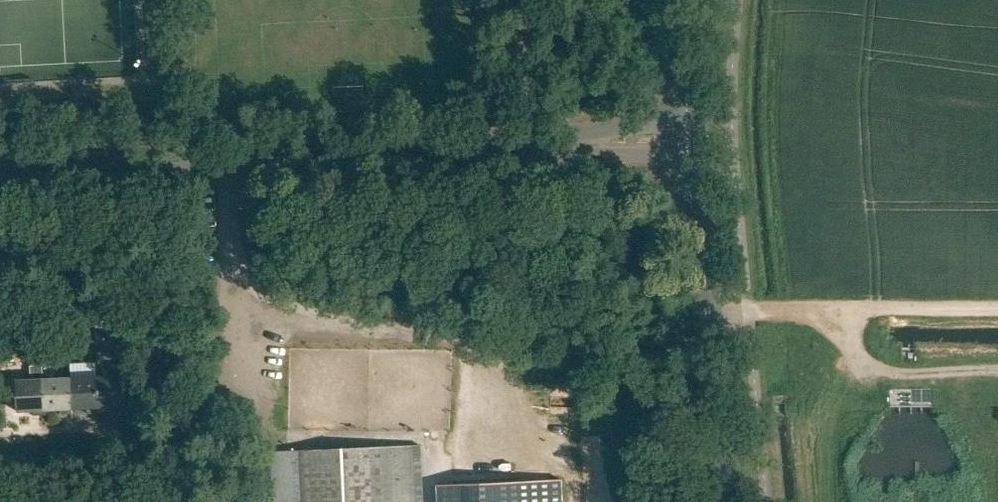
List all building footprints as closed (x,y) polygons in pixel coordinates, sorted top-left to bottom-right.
[(122,308),(106,309),(106,321),(123,320),(122,308)] [(106,309),(90,310),(90,322),(106,321),(106,309)] [(47,317),(31,318),(31,329),(47,329),(47,317)] [(31,318),(15,319),(15,330),(31,329),(31,318)] [(48,415),(48,410),(48,409),(47,409),(45,380),(44,366),(31,366),(32,380),(18,381),(19,411),(35,410),(36,415),(48,415)] [(100,406),(100,407),(115,406),(115,411),(127,411),(126,376),(98,377),(100,406)] [(100,412),(100,407),(100,406),(98,377),(72,378),(74,407),(75,407),(75,408),(89,407),(89,412),(100,412)] [(75,413),(75,408),(75,407),(74,407),(72,378),(45,380),(47,409),(48,409),(48,410),(63,409),(63,414),(75,413)] [(419,446),(270,452),(272,501),(422,501),(419,446)] [(437,491),(437,501),(562,501),(561,485),(437,491)]
